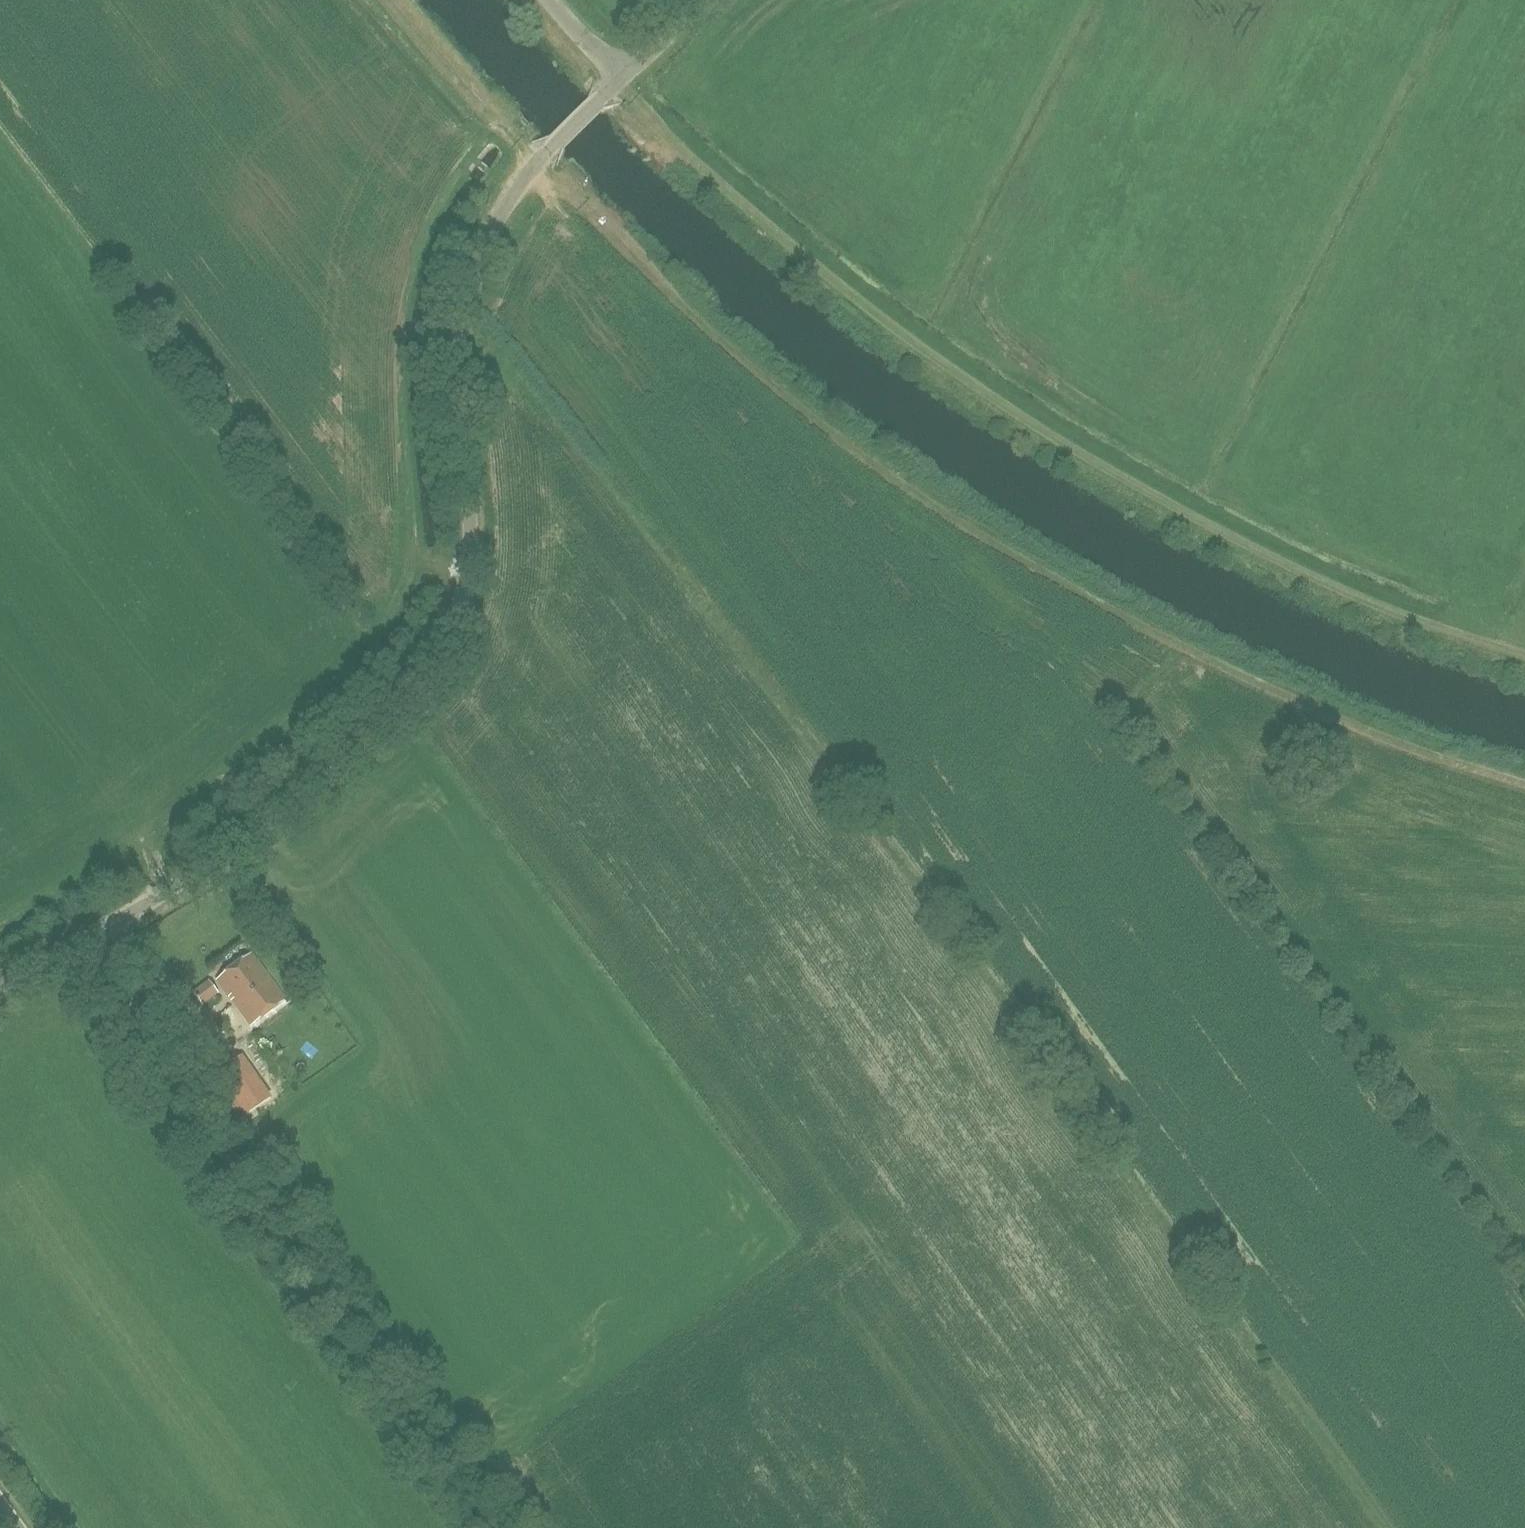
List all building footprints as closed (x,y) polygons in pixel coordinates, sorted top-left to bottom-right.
[(253,1025),(287,1000),(252,953),(218,979),(253,1025)] [(203,1005),(218,993),(209,980),(193,992),(203,1005)] [(241,1055),(213,1075),(243,1118),(271,1098),(241,1055)]
